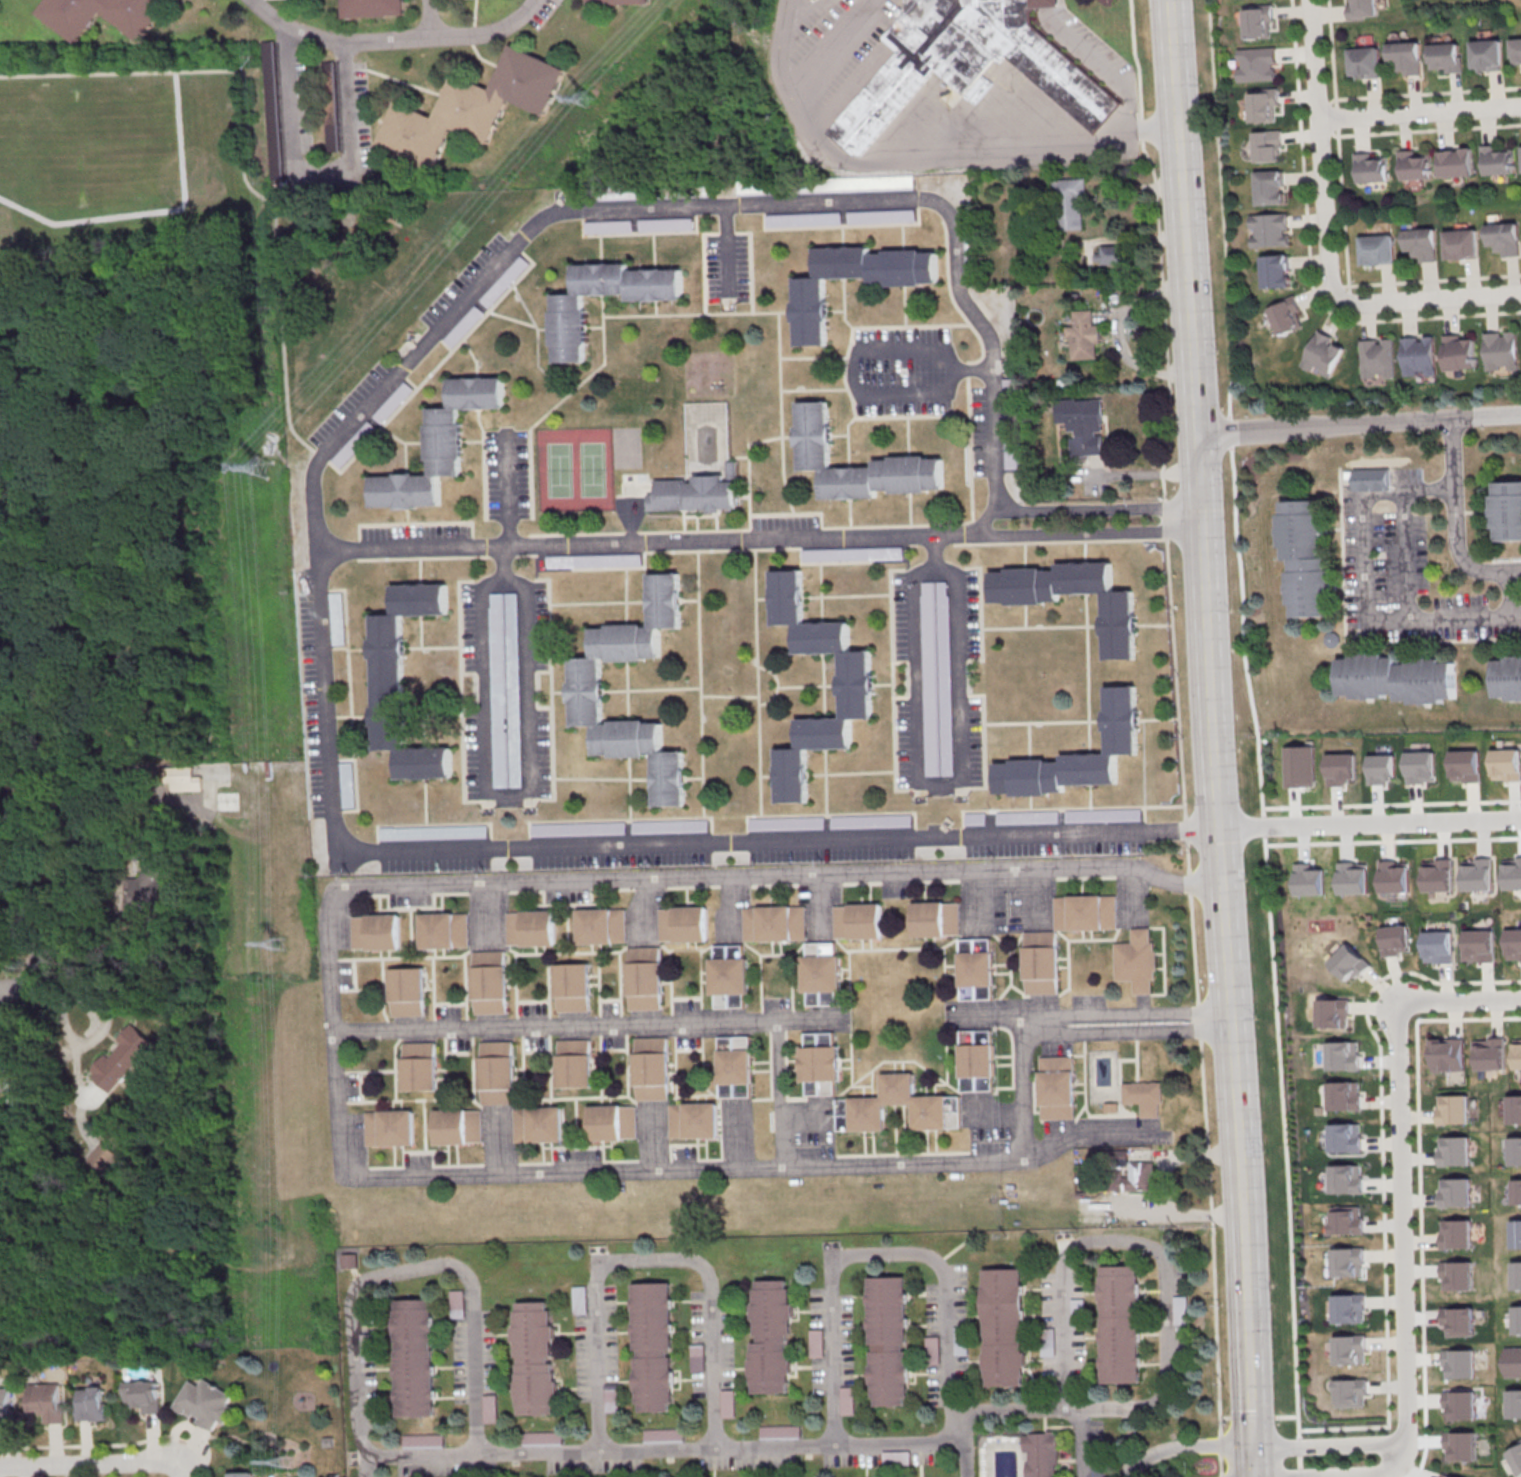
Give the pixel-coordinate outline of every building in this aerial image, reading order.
[(36,15),(76,46),(100,15),(139,46),(175,0),(48,0),(36,15)] [(343,20),(342,0),(404,0),(405,17),(343,20)] [(897,22),(884,38),(897,49),(828,135),(860,160),(933,69),(966,96),(999,56),(1096,134),(1123,101),(1032,29),(1031,8),(1058,7),(1058,0),(905,0),(897,22)] [(1379,19),(1378,0),(1348,0),(1349,20),(1379,19)] [(1245,38),(1274,38),(1274,6),(1245,6),(1245,38)] [(1510,39),(1520,38),(1520,63),(1512,63),(1510,39)] [(1470,41),(1500,39),(1502,70),(1480,71),(1479,67),(1472,67),(1470,41)] [(262,41),(270,181),(283,180),(276,41),(262,41)] [(1387,43),(1419,41),(1421,74),(1404,75),(1404,70),(1389,71),(1387,43)] [(1428,45),(1457,43),(1458,56),(1461,56),(1462,72),(1445,73),(1445,68),(1430,69),(1428,45)] [(566,71),(510,46),(490,91),(453,74),(432,119),(396,103),(375,149),(430,174),(451,128),(488,145),(507,101),(545,118),(566,71)] [(1237,48),(1238,82),(1278,81),(1277,47),(1237,48)] [(1349,48),(1379,47),(1380,77),(1358,78),(1358,74),(1350,75),(1349,48)] [(1250,122),(1280,122),(1280,89),(1250,89),(1250,122)] [(338,102),(326,102),(326,151),(338,151),(338,102)] [(1282,131),(1253,131),(1253,162),(1282,162),(1282,131)] [(1481,146),(1481,174),(1514,174),(1514,146),(1481,146)] [(1440,177),(1473,177),(1473,149),(1440,149),(1440,177)] [(1422,150),(1399,150),(1399,179),(1431,179),(1431,156),(1422,156),(1422,150)] [(1374,153),(1355,153),(1355,182),(1388,182),(1388,159),(1374,159),(1374,153)] [(1257,205),(1285,204),(1284,171),(1256,171),(1257,205)] [(737,180),(737,194),(915,191),(914,177),(737,180)] [(1051,183),(1085,181),(1086,200),(1081,200),(1083,231),(1057,233),(1056,203),(1052,203),(1051,183)] [(847,212),(916,209),(916,221),(847,224),(847,212)] [(765,214),(840,211),(841,223),(766,226),(765,214)] [(1251,247),(1289,246),(1289,213),(1250,214),(1251,247)] [(638,219),(692,217),(692,229),(639,231),(638,219)] [(584,221),(632,220),(632,231),(585,233),(584,221)] [(1486,224),(1517,222),(1519,255),(1502,256),(1502,251),(1495,252),(1495,244),(1487,245),(1486,224)] [(1403,229),(1435,228),(1436,261),(1420,262),(1419,257),(1412,257),(1412,250),(1404,250),(1403,229)] [(1445,230),(1445,259),(1478,259),(1478,230),(1445,230)] [(1360,236),(1361,265),(1394,264),(1394,235),(1360,236)] [(869,245),(814,247),(815,277),(794,278),(795,346),(827,345),(825,279),(868,278),(868,284),(885,283),(885,286),(920,285),(920,282),(937,281),(936,251),(919,252),(919,249),(883,250),(883,252),(869,253),(869,245)] [(1095,245),(1095,264),(1127,264),(1127,245),(1095,245)] [(479,300),(521,255),(529,263),(488,308),(479,300)] [(1262,288),(1290,287),(1290,255),(1262,256),(1262,288)] [(628,263),(573,264),(574,295),(553,295),(555,363),(585,362),(584,296),(627,295),(627,301),(644,300),(644,301),(669,301),(669,300),(682,299),(681,269),(664,269),(664,268),(644,268),(644,270),(628,270),(628,263)] [(1279,337),(1306,326),(1295,296),(1268,307),(1279,337)] [(443,339),(475,305),(483,312),(451,347),(443,339)] [(1074,314),(1093,313),(1094,327),(1100,327),(1101,346),(1097,346),(1098,361),(1072,362),(1071,340),(1067,340),(1067,329),(1075,329),(1074,314)] [(1347,344),(1318,330),(1302,367),(1330,380),(1347,344)] [(1517,371),(1517,331),(1486,331),(1486,371),(1517,371)] [(1475,334),(1443,335),(1444,370),(1477,369),(1475,334)] [(1404,376),(1436,374),(1435,336),(1403,337),(1404,376)] [(1361,339),(1362,379),(1395,378),(1394,339),(1361,339)] [(371,476),(430,475),(429,460),(426,460),(425,424),(428,424),(428,409),(450,408),(449,379),(503,378),(504,407),(459,409),(459,423),(462,423),(463,458),(460,459),(461,476),(439,476),(440,505),(372,506),(371,476)] [(1003,379),(1003,396),(1014,396),(1014,379),(1003,379)] [(372,416),(404,381),(412,389),(380,424),(372,416)] [(1104,398),(1057,400),(1058,424),(1071,424),(1072,456),(1106,455),(1104,398)] [(876,496),(821,498),(820,470),(800,470),(798,403),(828,402),(830,469),(873,467),(873,461),(890,461),(890,458),(925,457),(925,460),(942,460),(943,489),(927,489),(927,492),(890,493),(890,490),(876,490),(876,496)] [(1004,469),(1017,469),(1017,436),(1004,436),(1004,469)] [(1353,469),(1389,468),(1389,490),(1354,490),(1353,469)] [(619,473),(619,497),(647,496),(647,511),(736,508),(735,481),(722,481),(722,475),(693,476),(693,482),(682,482),(682,479),(646,480),(646,473),(619,473)] [(1495,482),(1520,481),(1520,540),(1498,541),(1497,528),(1493,528),(1492,495),(1495,495),(1495,482)] [(1328,616),(1292,617),(1291,604),(1288,604),(1287,571),(1290,571),(1290,560),(1283,561),(1282,547),(1279,547),(1278,514),(1282,514),(1281,501),(1318,500),(1318,513),(1322,513),(1323,545),(1319,545),(1319,557),(1327,557),(1327,570),(1331,570),(1332,602),(1327,602),(1328,616)] [(801,549),(903,546),(903,559),(802,561),(801,549)] [(546,556),(641,554),(642,566),(547,568),(546,556)] [(1057,562),(1112,561),(1113,591),(1133,591),(1135,659),(1104,660),(1102,593),(1059,594),(1059,601),(1043,601),(1043,604),(1008,605),(1008,601),(991,602),(990,572),(1007,571),(1007,568),(1042,567),(1043,570),(1057,570),(1057,562)] [(771,571),(773,625),(793,624),(794,654),(838,653),(840,717),(795,718),(796,748),(776,748),(778,803),(808,802),(806,749),(852,748),(851,719),(873,718),(871,649),(849,650),(848,621),(803,623),(801,570),(771,571)] [(678,574),(679,627),(658,627),(659,656),(601,658),(603,725),(609,724),(609,720),(645,719),(645,723),(661,723),(662,751),(683,750),(685,805),(654,806),(653,753),(646,754),(646,756),(610,757),(610,754),(595,755),(594,726),(572,727),(570,658),(591,657),(590,628),(607,628),(607,625),(643,624),(643,626),(650,626),(649,574),(678,574)] [(936,581),(949,581),(954,775),(941,775),(936,581)] [(921,582),(934,582),(939,775),(926,776),(921,582)] [(446,584),(393,585),(394,614),(371,614),(372,638),(369,638),(370,658),(373,658),(374,706),(371,706),(372,726),(375,726),(376,750),(397,750),(397,778),(451,777),(451,747),(405,748),(405,726),(408,725),(407,705),(404,705),(402,657),(406,657),(405,638),(402,638),(402,615),(447,613),(446,584)] [(329,593),(341,592),(344,644),(332,645),(329,593)] [(489,593),(502,593),(507,787),(494,787),(489,593)] [(503,593),(517,593),(522,787),(508,787),(503,593)] [(1338,659),(1339,695),(1352,695),(1352,698),(1385,697),(1385,694),(1395,693),(1396,700),(1409,700),(1410,704),(1442,703),(1442,699),(1455,698),(1454,662),(1441,662),(1441,658),(1409,659),(1409,664),(1397,664),(1396,657),(1383,657),(1383,653),(1351,654),(1352,659),(1338,659)] [(1507,656),(1520,656),(1520,700),(1509,700),(1509,696),(1495,696),(1494,660),(1507,660),(1507,656)] [(1064,785),(1116,784),(1116,754),(1137,753),(1135,686),(1105,687),(1106,753),(1063,754),(1063,762),(1047,762),(1047,759),(1011,760),(1011,763),(995,764),(996,793),(1013,792),(1013,795),(1048,795),(1048,792),(1064,792),(1064,785)] [(1451,750),(1480,749),(1480,782),(1464,782),(1464,780),(1451,780),(1451,750)] [(1492,749),(1520,749),(1520,781),(1505,782),(1505,779),(1493,780),(1492,749)] [(1435,751),(1406,751),(1407,784),(1423,784),(1423,781),(1436,781),(1435,751)] [(1354,754),(1326,754),(1327,786),(1344,785),(1344,783),(1349,783),(1349,778),(1355,778),(1354,754)] [(1395,754),(1367,755),(1367,784),(1385,784),(1384,781),(1389,781),(1389,777),(1395,777),(1395,754)] [(340,763),(351,762),(354,807),(342,808),(340,763)] [(165,772),(191,771),(192,780),(202,779),(202,795),(170,795),(170,785),(165,786),(165,778),(165,772)] [(1065,810),(1142,808),(1142,820),(1066,822),(1065,810)] [(997,812),(1058,811),(1059,823),(997,824),(997,812)] [(831,816),(912,814),(912,826),(831,828),(831,816)] [(748,818),(825,816),(825,828),(749,830),(748,818)] [(632,821),(708,819),(708,831),(632,833),(632,821)] [(531,824),(625,822),(625,833),(531,836),(531,824)] [(379,828),(487,825),(487,837),(380,840),(379,828)] [(1516,857),(1520,857),(1520,889),(1505,890),(1504,860),(1516,859),(1516,857)] [(1491,858),(1492,890),(1463,891),(1462,861),(1475,860),(1475,858),(1491,858)] [(1451,859),(1452,891),(1423,892),(1422,862),(1435,861),(1435,859),(1451,859)] [(162,879),(167,869),(148,860),(139,881),(124,881),(124,914),(163,914),(162,879)] [(1379,861),(1380,893),(1408,892),(1407,862),(1395,863),(1395,861),(1379,861)] [(1338,863),(1340,895),(1368,894),(1367,863),(1354,864),(1354,862),(1338,863)] [(1295,864),(1296,896),(1324,895),(1323,865),(1311,865),(1311,863),(1295,864)] [(1055,897),(1116,895),(1117,929),(1056,931),(1055,897)] [(912,903),(960,901),(961,936),(913,938),(912,903)] [(833,905),(882,903),(883,938),(834,939),(833,905)] [(744,907),(806,905),(807,940),(745,942),(744,907)] [(659,908),(707,906),(708,941),(660,943),(659,908)] [(578,910),(626,908),(627,943),(579,945),(578,910)] [(506,911),(554,910),(555,945),(507,946),(506,911)] [(420,914),(468,912),(469,947),(421,949),(420,914)] [(351,916),(366,916),(366,914),(399,913),(400,949),(367,950),(367,948),(352,948),(351,916)] [(1114,943),(1132,942),(1132,928),(1150,928),(1150,942),(1154,942),(1155,979),(1151,980),(1151,994),(1134,994),(1133,980),(1115,981),(1114,943)] [(1024,932),(1026,995),(1058,994),(1056,931),(1024,932)] [(1506,933),(1520,932),(1520,965),(1519,965),(1519,963),(1507,963),(1506,933)] [(1465,934),(1493,933),(1494,966),(1478,967),(1478,964),(1466,965),(1465,934)] [(1423,935),(1451,934),(1452,967),(1436,968),(1436,965),(1424,966),(1423,935)] [(472,967),(474,967),(473,951),(505,950),(505,965),(507,965),(509,1013),(473,1014),(472,967)] [(959,952),(992,951),(993,986),(960,986),(959,952)] [(801,956),(840,955),(841,991),(802,992),(801,956)] [(710,959),(750,957),(751,993),(711,995),(710,959)] [(627,963),(662,962),(663,1009),(628,1011),(627,963)] [(555,964),(590,963),(592,1011),(557,1012),(555,964)] [(389,969),(424,968),(426,1015),(391,1016),(389,969)] [(130,1027),(158,1051),(150,1061),(144,1055),(109,1096),(90,1080),(93,1077),(89,1073),(103,1057),(107,1061),(120,1046),(116,1043),(130,1027)] [(633,1039),(668,1037),(670,1099),(637,1100),(637,1085),(635,1086),(633,1039)] [(1434,1041),(1435,1071),(1463,1070),(1462,1038),(1446,1039),(1446,1041),(1434,1041)] [(1475,1041),(1476,1070),(1504,1069),(1504,1038),(1487,1038),(1488,1040),(1475,1041)] [(557,1040),(592,1039),(594,1087),(559,1088),(557,1040)] [(1513,1069),(1520,1069),(1520,1039),(1513,1040),(1513,1069)] [(478,1042),(513,1041),(515,1088),(480,1090),(478,1042)] [(401,1043),(436,1042),(438,1090),(403,1091),(401,1043)] [(959,1044),(993,1043),(994,1078),(960,1079),(959,1044)] [(803,1047),(837,1046),(838,1080),(803,1081),(803,1047)] [(717,1050),(752,1049),(753,1083),(718,1084),(717,1050)] [(1040,1057),(1041,1119),(1073,1119),(1072,1056),(1040,1057)] [(850,1097),(882,1096),(881,1073),(914,1072),(915,1096),(947,1095),(947,1129),(914,1130),(913,1104),(885,1105),(885,1130),(851,1131),(850,1097)] [(1162,1082),(1123,1082),(1123,1106),(1141,1106),(1141,1117),(1162,1117),(1162,1082)] [(1328,1086),(1328,1115),(1360,1114),(1360,1097),(1357,1097),(1357,1086),(1328,1086)] [(1467,1100),(1468,1129),(1436,1130),(1435,1113),(1437,1113),(1437,1101),(1467,1100)] [(669,1104),(717,1103),(718,1137),(670,1138),(669,1104)] [(589,1106),(622,1104),(622,1106),(637,1106),(638,1138),(590,1140),(589,1106)] [(514,1109),(562,1107),(564,1141),(515,1143),(514,1109)] [(365,1112),(380,1111),(380,1110),(413,1109),(414,1144),(381,1145),(381,1143),(366,1144),(365,1112)] [(482,1142),(467,1142),(467,1144),(435,1145),(434,1109),(466,1109),(466,1110),(481,1110),(482,1142)] [(1328,1129),(1329,1157),(1361,1156),(1360,1139),(1358,1139),(1358,1128),(1328,1129)] [(120,1156),(102,1141),(86,1161),(104,1176),(120,1156)] [(1468,1142),(1469,1171),(1437,1172),(1436,1155),(1438,1155),(1438,1143),(1468,1142)] [(1156,1191),(1156,1162),(1127,1161),(1127,1152),(1118,1152),(1117,1169),(1128,1169),(1128,1175),(1106,1175),(1106,1191),(1156,1191)] [(1329,1171),(1330,1199),(1361,1199),(1361,1181),(1359,1181),(1359,1170),(1329,1171)] [(1468,1184),(1469,1213),(1438,1214),(1437,1197),(1439,1197),(1439,1185),(1468,1184)] [(1330,1211),(1330,1240),(1362,1239),(1362,1222),(1359,1222),(1359,1211),(1330,1211)] [(1470,1225),(1471,1254),(1439,1255),(1439,1238),(1441,1238),(1440,1226),(1470,1225)] [(356,1254),(343,1254),(343,1267),(356,1267),(356,1254)] [(1331,1282),(1331,1254),(1363,1254),(1363,1271),(1360,1271),(1361,1282),(1331,1282)] [(1472,1295),(1471,1266),(1440,1267),(1440,1283),(1442,1283),(1442,1296),(1472,1295)] [(1101,1271),(1140,1271),(1143,1387),(1104,1388),(1101,1271)] [(983,1274),(1021,1273),(1024,1389),(986,1390),(983,1274)] [(867,1283),(907,1282),(910,1388),(908,1388),(908,1402),(905,1402),(905,1410),(875,1411),(875,1400),(870,1400),(867,1283)] [(755,1286),(786,1285),(788,1397),(750,1398),(749,1347),(757,1347),(755,1286)] [(631,1289),(670,1288),(673,1404),(634,1405),(631,1289)] [(463,1290),(450,1290),(451,1317),(464,1317),(463,1290)] [(1187,1296),(1173,1296),(1173,1323),(1187,1323),(1187,1296)] [(1332,1329),(1332,1301),(1363,1300),(1363,1318),(1361,1318),(1361,1329),(1332,1329)] [(393,1305),(432,1304),(435,1420),(396,1421),(393,1305)] [(513,1308),(552,1307),(555,1423),(516,1424),(513,1308)] [(1474,1342),(1473,1313),(1442,1313),(1442,1330),(1444,1330),(1444,1343),(1474,1342)] [(822,1357),(822,1330),(809,1330),(809,1357),(822,1357)] [(939,1364),(939,1337),(927,1337),(927,1364),(939,1364)] [(1334,1370),(1333,1341),(1365,1341),(1365,1358),(1363,1358),(1363,1369),(1334,1370)] [(704,1371),(704,1344),(690,1344),(690,1371),(704,1371)] [(202,1381),(232,1399),(228,1407),(234,1410),(224,1427),(218,1424),(212,1435),(196,1425),(198,1421),(193,1418),(192,1421),(185,1417),(186,1414),(185,1413),(183,1417),(172,1411),(188,1384),(197,1390),(202,1381)] [(1335,1412),(1335,1384),(1366,1383),(1367,1401),(1364,1401),(1364,1412),(1335,1412)] [(28,1387),(59,1386),(59,1407),(62,1407),(62,1427),(44,1428),(44,1416),(39,1416),(39,1418),(29,1418),(28,1387)] [(123,1387),(158,1386),(159,1417),(141,1418),(141,1413),(132,1413),(132,1408),(124,1409),(123,1387)] [(77,1421),(105,1421),(105,1387),(77,1387),(77,1421)] [(1508,1419),(1520,1419),(1520,1390),(1507,1390),(1508,1419)] [(11,1429),(0,1430),(0,1392),(10,1392),(11,1429)] [(496,1395),(482,1395),(482,1423),(496,1423),(496,1395)] [(800,1426),(759,1426),(759,1436),(800,1436),(800,1426)] [(1059,1431),(1025,1431),(1025,1476),(1059,1476),(1059,1431)] [(1477,1433),(1446,1433),(1446,1449),(1456,1449),(1456,1460),(1477,1460),(1477,1433)] [(911,1451),(882,1451),(882,1465),(911,1465),(911,1451)]
